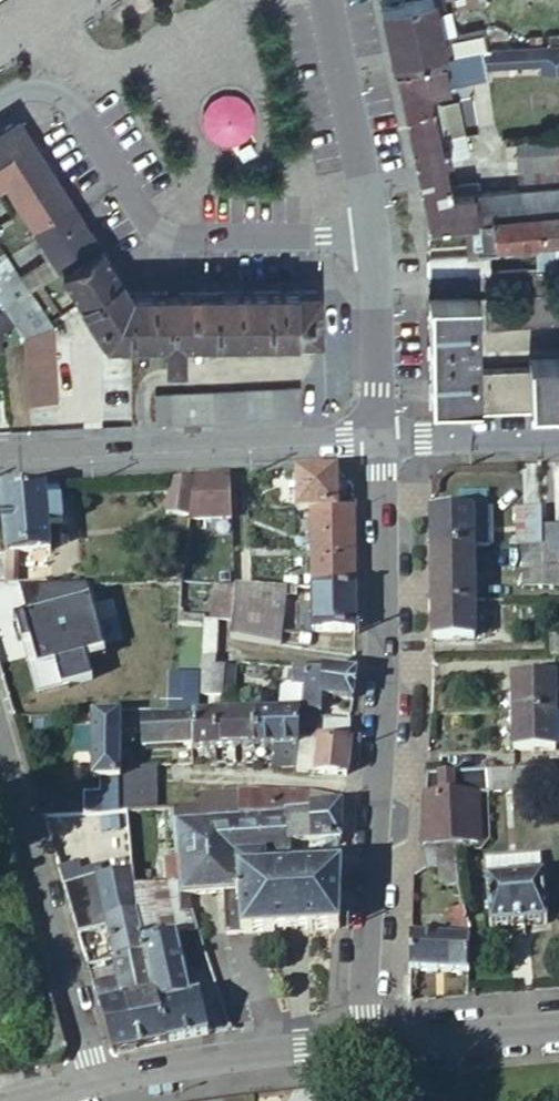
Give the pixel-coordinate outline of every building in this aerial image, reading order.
[(379,6),(392,69),(442,58),(430,0),(408,0),(379,6)] [(552,44),(537,46),(537,61),(537,70),(558,68),(558,44),(552,44)] [(537,46),(480,50),(480,53),(483,68),(537,61),(537,46)] [(392,69),(423,222),(461,219),(466,218),(526,213),(536,213),(558,211),(558,172),(557,172),(558,182),(476,190),(446,193),(439,159),(447,156),(444,145),(437,147),(427,101),(424,87),(481,76),(479,66),(480,53),(480,50),(478,51),(442,58),(392,69)] [(4,184),(35,233),(75,210),(65,195),(38,151),(22,127),(5,126),(0,129),(0,186),(4,184)] [(59,271),(98,245),(75,210),(35,233),(59,271)] [(538,242),(549,241),(549,236),(558,236),(558,211),(536,213),(538,242)] [(511,244),(538,242),(536,213),(526,213),(466,218),(468,244),(511,241),(511,244)] [(466,218),(461,219),(463,247),(511,244),(511,241),(468,244),(466,218)] [(107,259),(98,245),(59,271),(78,300),(117,275),(107,259)] [(424,255),(425,273),(466,271),(465,254),(424,255)] [(1,308),(19,297),(26,292),(6,259),(0,263),(0,306),(1,308)] [(316,345),(316,291),(260,292),(228,292),(197,292),(153,293),(148,293),(127,292),(117,275),(78,300),(103,338),(163,338),(162,362),(179,362),(178,338),(280,336),(281,346),(316,345)] [(487,293),(488,323),(558,320),(558,289),(487,293)] [(19,297),(1,308),(11,323),(20,338),(45,322),(26,292),(19,297)] [(426,296),(431,400),(476,399),(476,406),(558,404),(558,357),(528,358),(529,365),(475,367),(473,293),(426,296)] [(8,325),(11,323),(1,308),(0,309),(0,329),(8,325)] [(20,338),(24,405),(49,403),(45,322),(20,338)] [(244,420),(297,417),(296,387),(152,393),(153,424),(244,420)] [(303,472),(295,473),(295,508),(309,508),(334,508),(333,471),(303,472)] [(188,520),(230,517),(229,476),(210,477),(193,477),(189,515),(188,520)] [(170,478),(166,512),(189,515),(193,477),(185,478),(170,478)] [(5,553),(50,549),(48,524),(60,522),(58,488),(0,493),(0,501),(5,553)] [(449,509),(485,508),(484,489),(449,490),(449,509)] [(309,548),(351,548),(351,535),(351,508),(334,508),(309,508),(309,548)] [(449,509),(429,510),(429,552),(472,549),(485,548),(485,508),(449,509)] [(544,509),(519,510),(521,547),(525,546),(546,545),(545,523),(544,514),(544,509)] [(558,563),(558,523),(545,523),(546,545),(548,564),(558,563)] [(548,564),(546,545),(525,546),(526,587),(558,587),(558,563),(548,564)] [(204,547),(192,546),(189,574),(201,575),(204,547)] [(310,587),(351,586),(351,580),(351,548),(309,548),(310,587)] [(473,599),(472,549),(429,552),(429,599),(473,599)] [(5,553),(0,555),(0,584),(14,584),(5,553)] [(8,599),(10,609),(5,611),(12,633),(6,634),(13,656),(34,649),(35,655),(43,657),(48,654),(50,652),(48,645),(61,641),(48,598),(41,601),(41,584),(14,584),(0,584),(0,602),(8,599)] [(352,631),(351,586),(310,587),(311,631),(352,631)] [(230,621),(233,587),(213,587),(214,607),(214,620),(230,621)] [(249,587),(233,587),(230,621),(228,638),(277,646),(284,594),(293,595),(294,587),(251,587),(249,587)] [(473,599),(429,599),(429,638),(473,637),(473,599)] [(199,624),(197,655),(212,655),(214,636),(214,620),(199,619),(199,624)] [(546,653),(558,653),(558,634),(546,634),(546,653)] [(256,659),(242,658),(243,666),(255,667),(255,662),(256,659)] [(231,698),(233,667),(211,665),(208,696),(231,698)] [(320,694),(352,698),(353,684),(353,672),(288,666),(287,684),(298,686),(295,707),(319,710),(320,694)] [(512,674),(512,711),(553,710),(551,675),(512,674)] [(273,707),(277,712),(295,712),(295,707),(298,686),(287,684),(281,683),(275,688),(273,707)] [(345,774),(350,718),(319,714),(319,710),(295,707),(295,712),(300,711),(298,763),(297,770),(345,774)] [(127,711),(121,711),(121,726),(144,725),(144,744),(196,744),(195,714),(170,715),(170,709),(149,710),(127,711)] [(553,710),(512,711),(513,749),(554,747),(553,710)] [(85,789),(85,814),(94,813),(119,813),(120,767),(120,752),(121,726),(121,711),(92,712),(92,778),(103,778),(103,789),(85,789)] [(256,712),(258,745),(278,745),(279,763),(298,763),(300,711),(295,712),(277,712),(256,712)] [(236,746),(258,745),(256,712),(254,712),(234,713),(236,746)] [(196,744),(196,747),(216,746),(214,713),(208,713),(195,714),(196,744)] [(234,713),(214,713),(216,746),(236,746),(234,713)] [(131,812),(156,812),(155,767),(153,767),(120,767),(119,813),(129,812),(131,812)] [(480,773),(479,773),(481,794),(535,790),(534,775),(539,775),(539,769),(492,772),(480,773)] [(479,773),(424,775),(420,844),(430,844),(439,844),(449,844),(484,840),(481,794),(479,773)] [(218,818),(240,816),(238,793),(222,794),(218,794),(218,818)] [(309,811),(309,808),(307,795),(303,794),(280,793),(265,793),(240,793),(238,793),(240,816),(309,811)] [(199,804),(199,820),(218,818),(218,794),(213,795),(198,796),(199,804)] [(309,808),(343,805),(336,798),(316,795),(307,795),(309,808)] [(173,806),(173,811),(174,822),(199,820),(199,804),(173,806)] [(226,933),(338,927),(338,911),(339,883),(339,866),(289,869),(288,842),(332,839),(332,845),(340,845),(340,842),(340,826),(342,811),(343,805),(309,808),(309,811),(240,816),(218,818),(199,820),(174,822),(176,859),(178,887),(179,894),(223,892),(226,933)] [(97,835),(132,834),(129,812),(119,813),(94,813),(97,835)] [(430,844),(420,844),(419,868),(431,868),(430,844)] [(439,844),(430,844),(431,868),(431,883),(443,883),(443,888),(453,887),(452,882),(449,844),(439,844)] [(167,888),(178,887),(176,859),(164,860),(167,888)] [(108,926),(115,958),(146,952),(145,944),(139,891),(137,871),(99,875),(104,902),(91,904),(80,864),(59,869),(77,933),(108,926)] [(487,880),(490,927),(547,922),(542,875),(487,880)] [(180,912),(179,894),(178,887),(167,888),(139,891),(145,944),(176,935),(198,929),(192,911),(180,912)] [(406,936),(407,968),(464,970),(466,925),(459,906),(440,910),(442,936),(415,935),(406,936)] [(195,1035),(208,1033),(199,986),(189,987),(176,935),(145,944),(146,952),(151,973),(167,1040),(195,1035)] [(118,976),(92,981),(112,1050),(135,1046),(119,979),(151,973),(146,952),(115,958),(118,976)] [(119,979),(135,1046),(159,1042),(167,1040),(151,973),(119,979)] [(67,1047),(58,1019),(36,1026),(46,1066),(58,1062),(67,1047)]
